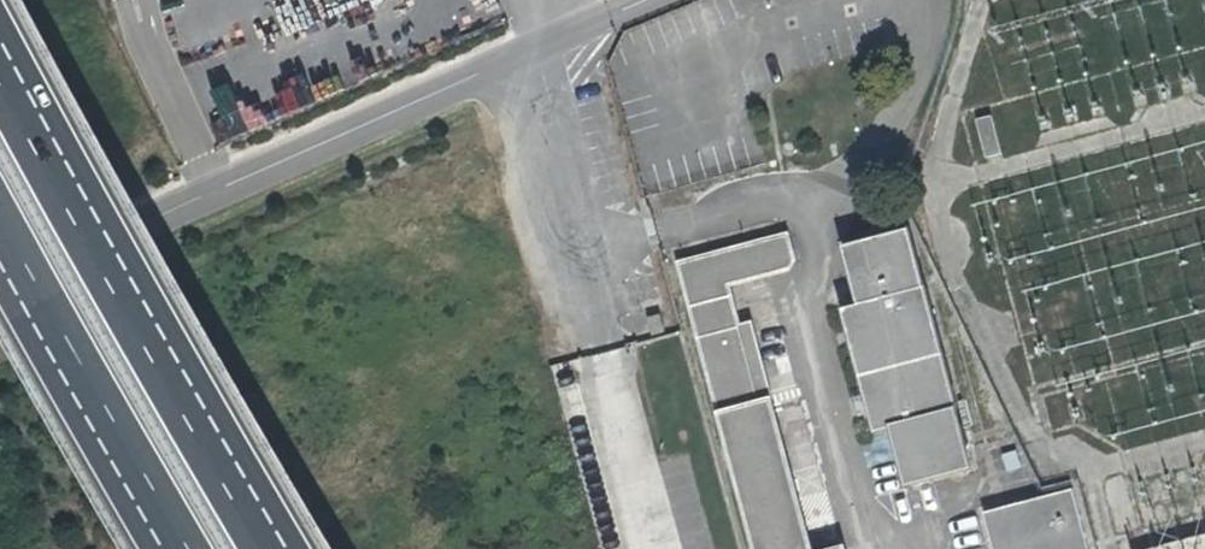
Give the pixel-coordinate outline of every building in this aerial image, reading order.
[(229,133),(263,124),(255,94),(221,103),(229,133)] [(992,119),(977,123),(989,162),(1004,158),(992,119)] [(837,305),(871,432),(888,428),(902,482),(972,463),(907,228),(840,247),(854,300),(837,305)] [(790,235),(680,264),(698,328),(758,548),(813,548),(770,396),(764,396),(731,284),(783,270),(794,258),(790,235)] [(1073,492),(985,516),(995,548),(1089,548),(1073,492)] [(1131,548),(1204,548),(1204,530),(1131,548)]
